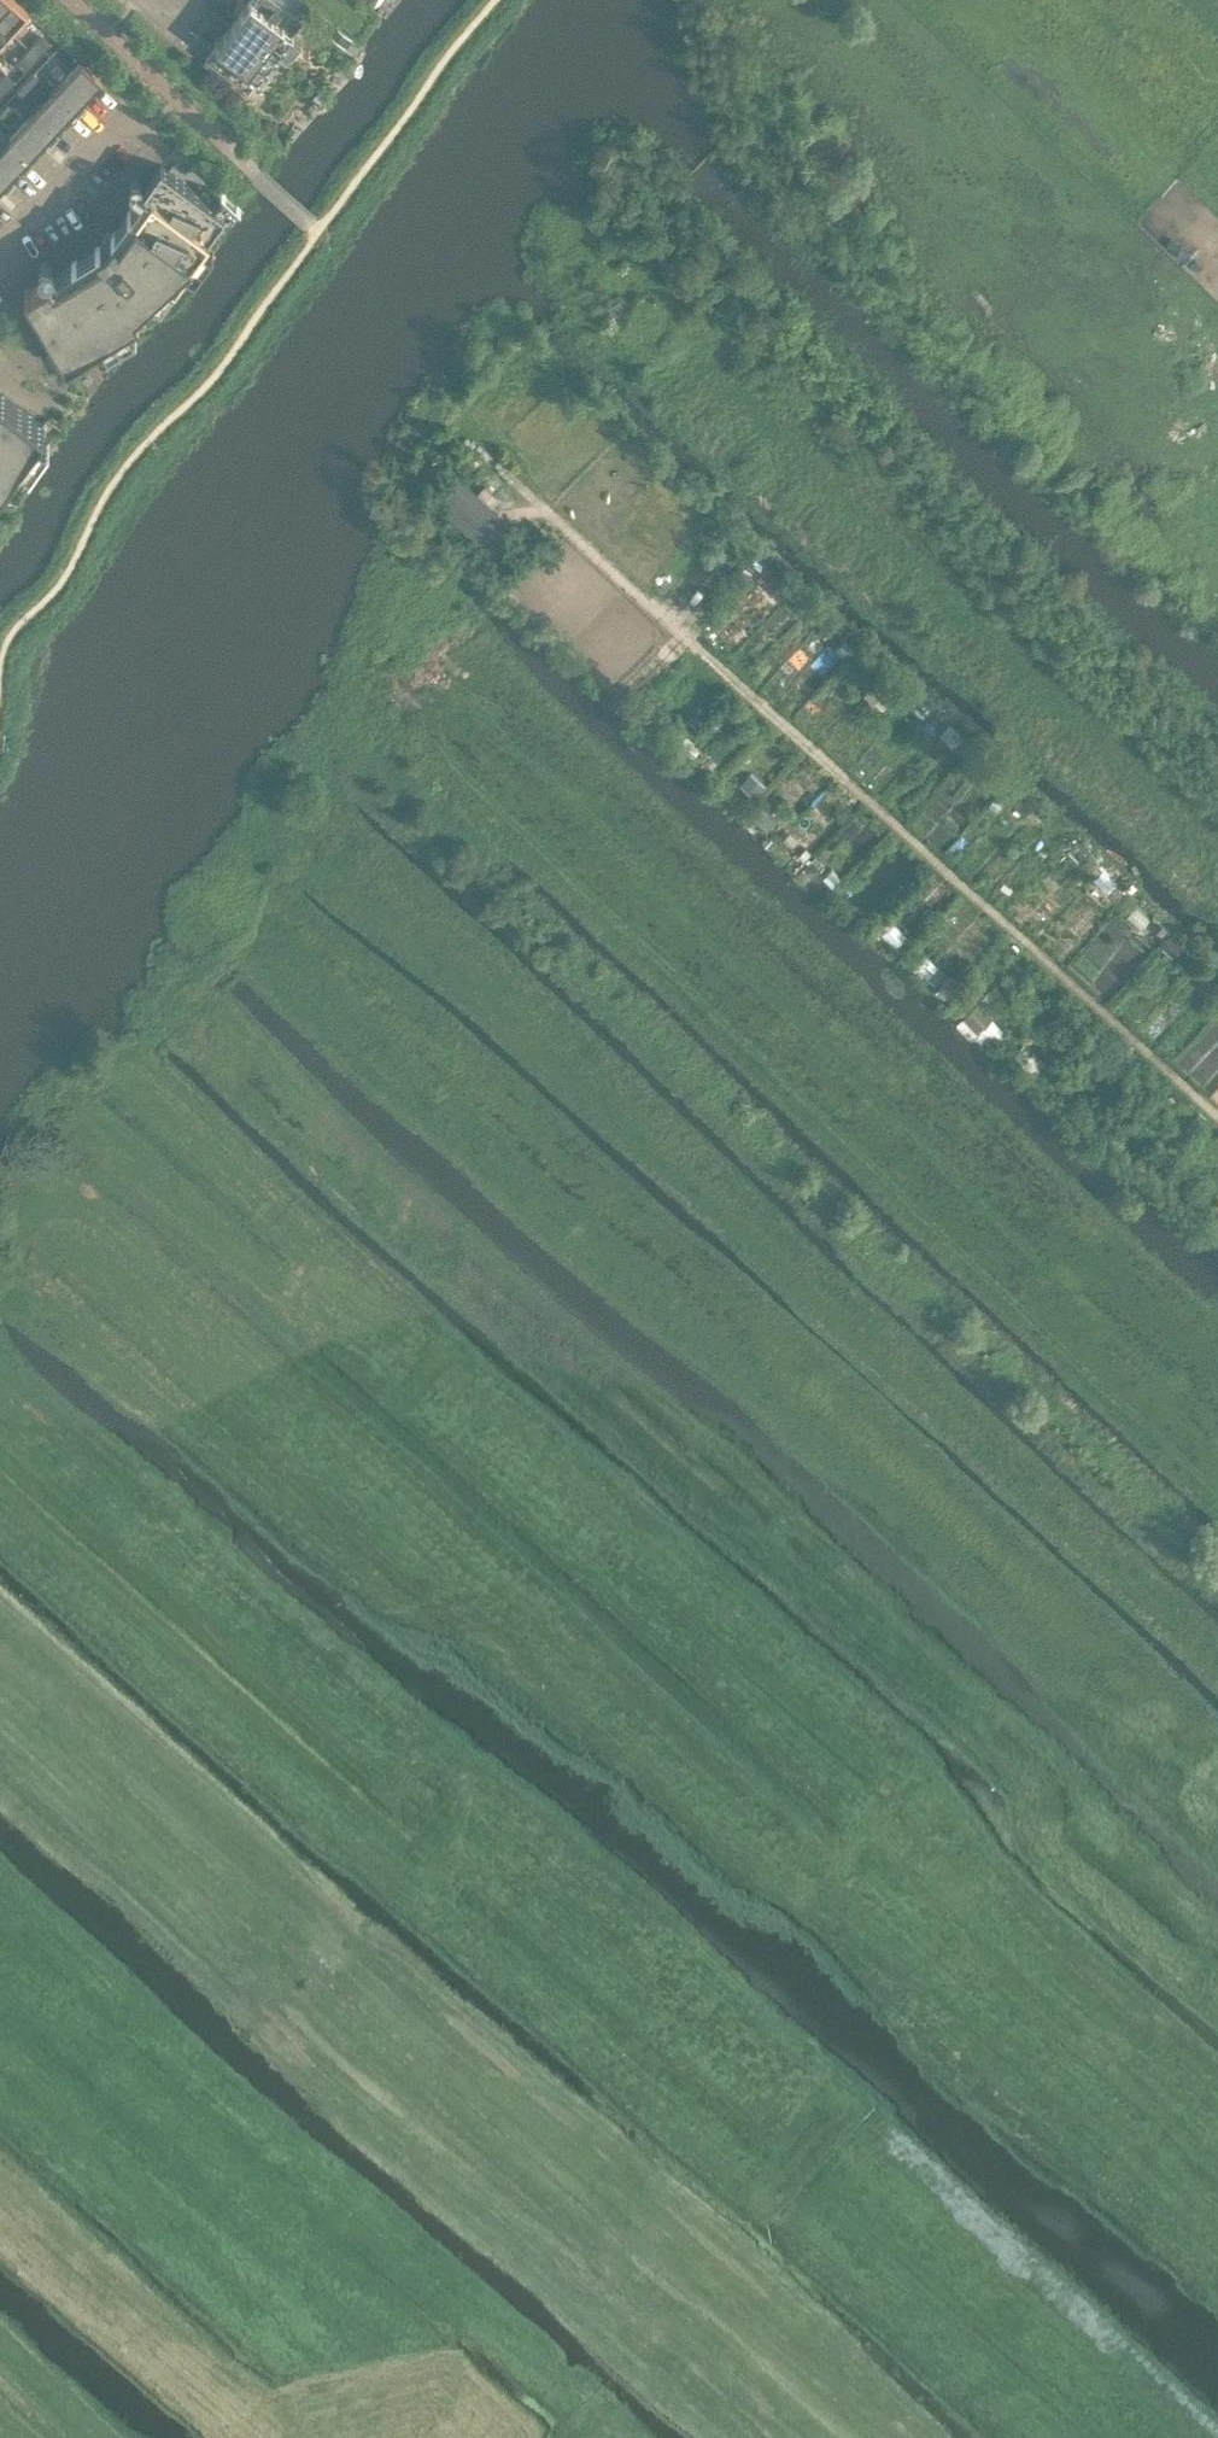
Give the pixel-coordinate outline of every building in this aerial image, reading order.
[(10,30),(28,10),(18,0),(0,0),(0,20),(10,30)] [(276,55),(287,64),(301,46),(298,45),(302,40),(293,32),(294,32),(293,31),(300,21),(301,22),(303,19),(301,18),(300,19),(292,13),(293,12),(291,10),(291,11),(282,4),(280,2),(280,3),(276,0),(249,0),(246,4),(247,5),(242,11),(242,10),(239,14),(240,15),(235,21),(234,20),(232,22),(276,55)] [(280,3),(280,2),(282,4),(291,11),(291,10),(293,12),(302,0),(276,0),(280,3)] [(10,30),(0,20),(0,40),(10,30)] [(276,55),(232,22),(231,25),(232,25),(227,32),(226,31),(223,34),(224,35),(220,41),(219,40),(214,46),(216,47),(208,57),(207,56),(205,58),(208,60),(208,59),(216,65),(215,66),(217,67),(218,67),(226,73),(226,74),(228,75),(237,81),(237,82),(239,84),(240,83),(247,88),(247,89),(249,91),(250,89),(250,88),(257,78),(258,79),(260,77),(259,76),(266,67),(267,67),(268,65),(267,65),(274,56),(275,56),(276,55)] [(339,28),(332,37),(345,47),(352,38),(339,28)] [(42,33),(29,47),(38,56),(51,42),(49,44),(40,35),(42,33)] [(38,56),(29,47),(15,61),(16,61),(18,59),(26,68),(25,70),(38,56)] [(81,60),(45,98),(66,118),(102,79),(81,60)] [(0,78),(0,92),(3,94),(16,80),(15,80),(13,82),(5,74),(7,71),(6,71),(0,78)] [(34,71),(25,80),(40,94),(49,85),(34,71)] [(40,94),(25,80),(17,89),(32,103),(40,94)] [(45,98),(10,136),(30,156),(66,118),(45,98)] [(0,147),(0,188),(30,156),(10,136),(0,147)] [(174,280),(200,245),(225,210),(161,164),(143,188),(150,193),(119,236),(114,232),(115,231),(114,230),(111,235),(100,245),(95,248),(95,249),(97,248),(100,253),(55,280),(50,273),(24,288),(65,357),(139,312),(135,307),(169,276),(174,280)] [(140,313),(127,320),(133,330),(145,323),(140,313)] [(35,437),(44,425),(0,393),(0,486),(35,437)] [(430,497),(492,556),(517,529),(455,471),(430,497)] [(426,500),(416,510),(427,520),(436,510),(426,500)] [(750,772),(740,784),(755,796),(765,784),(750,772)] [(761,805),(751,816),(767,830),(776,819),(761,805)] [(804,847),(798,854),(803,859),(810,852),(804,847)] [(815,856),(806,865),(815,874),(824,866),(815,856)] [(1161,925),(1155,932),(1162,938),(1168,931),(1161,925)] [(1096,973),(1119,941),(1101,928),(1078,961),(1096,973)] [(1202,963),(1195,970),(1207,982),(1214,974),(1202,963)] [(976,1003),(960,1019),(975,1034),(991,1017),(976,1003)] [(1024,1042),(1012,1055),(1034,1076),(1046,1062),(1024,1042)]
